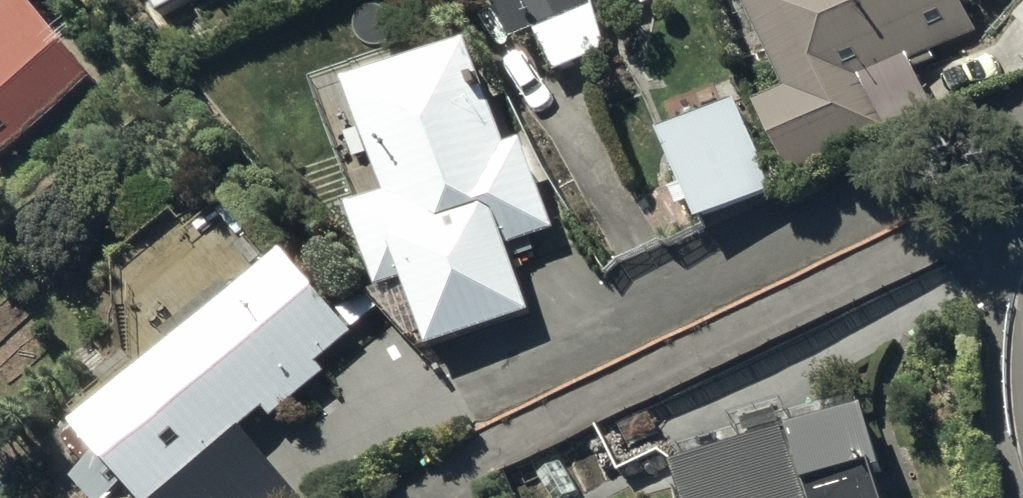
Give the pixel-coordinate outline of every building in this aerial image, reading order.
[(94,82),(25,0),(22,0),(0,19),(0,161),(94,82)] [(163,21),(198,0),(151,0),(163,21)] [(517,52),(541,41),(558,77),(616,51),(598,13),(626,0),(493,0),(517,52)] [(646,13),(665,5),(662,0),(640,0),(646,13)] [(958,0),(773,0),(750,10),(792,102),(762,115),(792,182),(889,138),(888,135),(935,114),(914,68),(976,40),(958,0)] [(509,157),(475,58),(356,99),(392,206),(358,218),(384,293),(555,235),(526,151),(509,157)] [(746,115),(668,150),(688,194),(675,200),(684,221),(694,217),(702,236),(783,199),(746,115)] [(83,442),(100,461),(76,483),(89,497),(112,497),(123,488),(132,497),(298,497),(244,437),(267,416),(276,427),(329,379),(321,371),(357,338),(287,261),(241,303),(231,292),(173,345),(180,354),(83,442)] [(867,418),(681,484),(686,497),(886,497),(884,494),(893,491),(867,418)]
